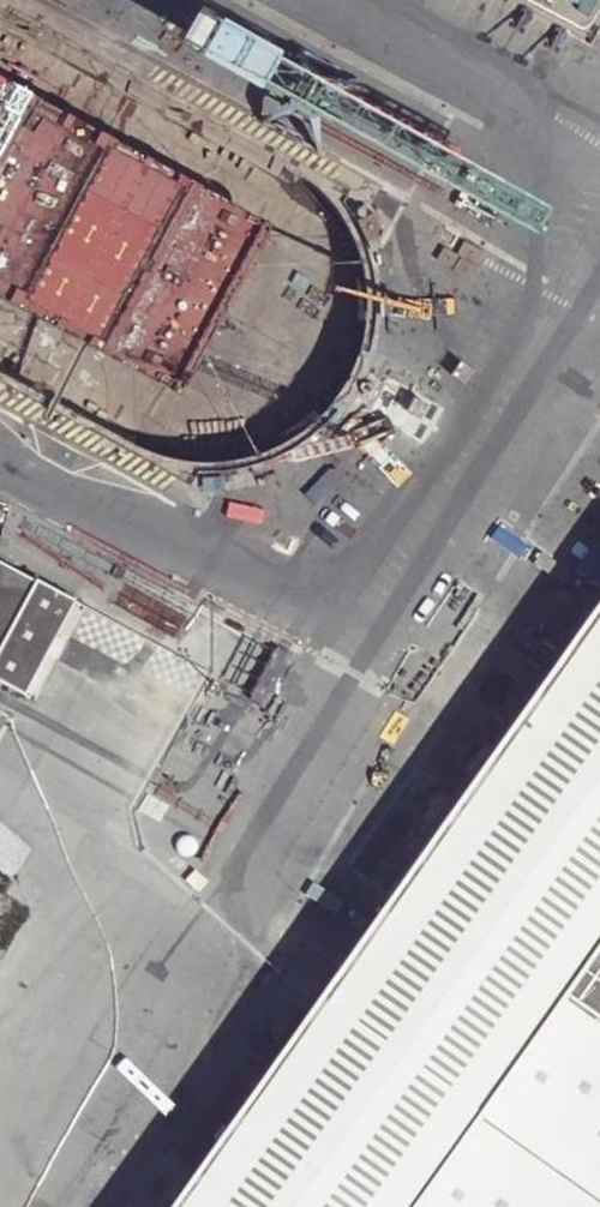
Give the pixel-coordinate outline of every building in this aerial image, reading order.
[(374,397),(369,395),(365,396),(362,401),(364,405),(368,408),(373,406),(375,402),(374,397)] [(35,579),(0,561),(0,644),(35,579)] [(149,1206),(390,1206),(457,1112),(479,1123),(569,1001),(599,955),(599,568),(149,1206)] [(35,579),(0,644),(0,683),(23,694),(74,600),(35,579)] [(569,1001),(599,1022),(599,955),(569,1001)] [(569,1001),(479,1123),(418,1206),(599,1206),(599,1022),(569,1001)]
